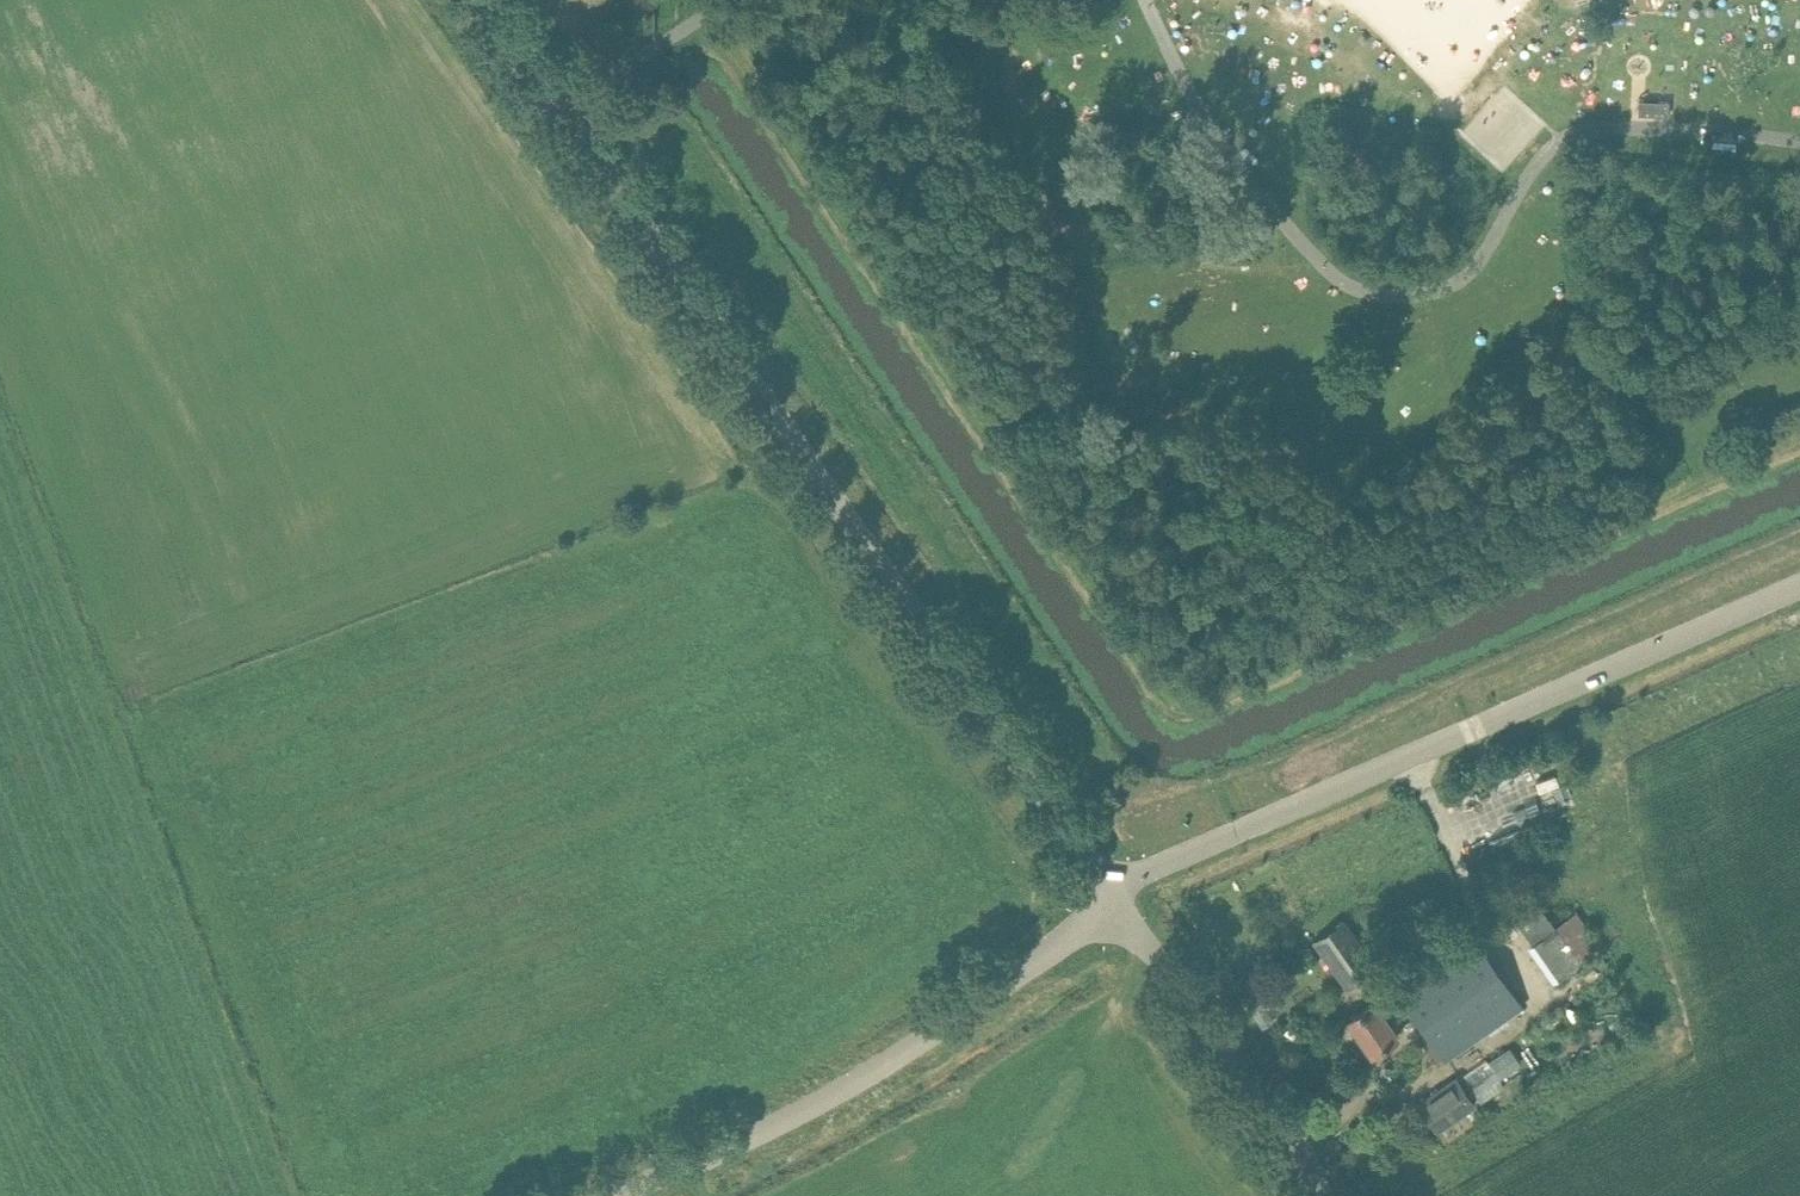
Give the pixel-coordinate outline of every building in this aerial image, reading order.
[(1639,101),(1639,115),(1670,116),(1670,102),(1639,101)] [(1530,891),(1507,907),(1532,943),(1526,946),(1552,983),(1600,948),(1575,912),(1555,926),(1530,891)] [(1344,920),(1312,941),(1345,989),(1377,967),(1344,920)] [(1395,987),(1410,1008),(1445,1059),(1522,1006),(1472,934),(1395,987)] [(1372,1002),(1347,1019),(1372,1054),(1397,1036),(1388,1023),(1410,1008),(1395,987),(1391,981),(1368,997),(1372,1002)] [(1485,1058),(1462,1074),(1480,1100),(1503,1085),(1500,1080),(1511,1072),(1499,1055),(1498,1053),(1487,1061),(1485,1058)] [(1457,1077),(1455,1079),(1418,1104),(1436,1130),(1475,1103),(1457,1077)]
